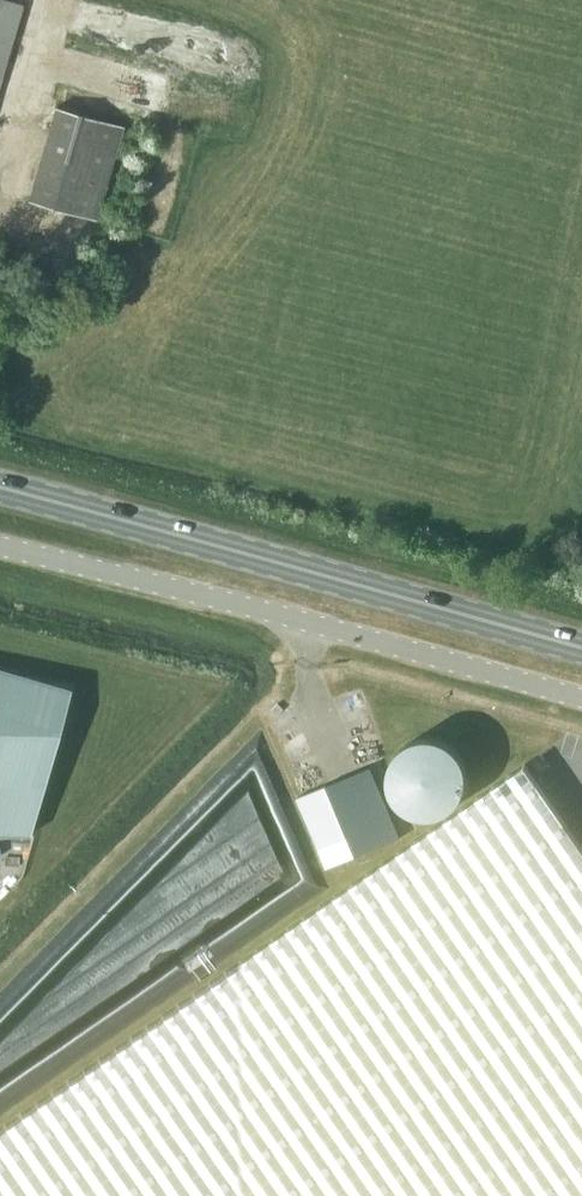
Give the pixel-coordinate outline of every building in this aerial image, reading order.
[(23,5),(4,0),(0,0),(0,83),(23,5)] [(172,17),(161,58),(247,82),(258,40),(172,17)] [(95,219),(123,126),(57,106),(29,200),(95,219)] [(30,834),(30,833),(26,833),(66,689),(0,671),(0,834),(30,834)] [(389,776),(391,789),(397,801),(407,809),(418,815),(431,816),(444,813),(455,805),(463,795),(467,783),(467,770),(463,758),(455,747),(444,740),(431,737),(418,738),(407,743),(397,752),(391,764),(389,776)] [(540,773),(550,766),(542,754),(532,761),(540,773)] [(526,764),(0,1130),(0,1195),(581,1195),(581,842),(526,764)] [(314,839),(325,867),(397,837),(370,768),(298,798),(314,839)]
